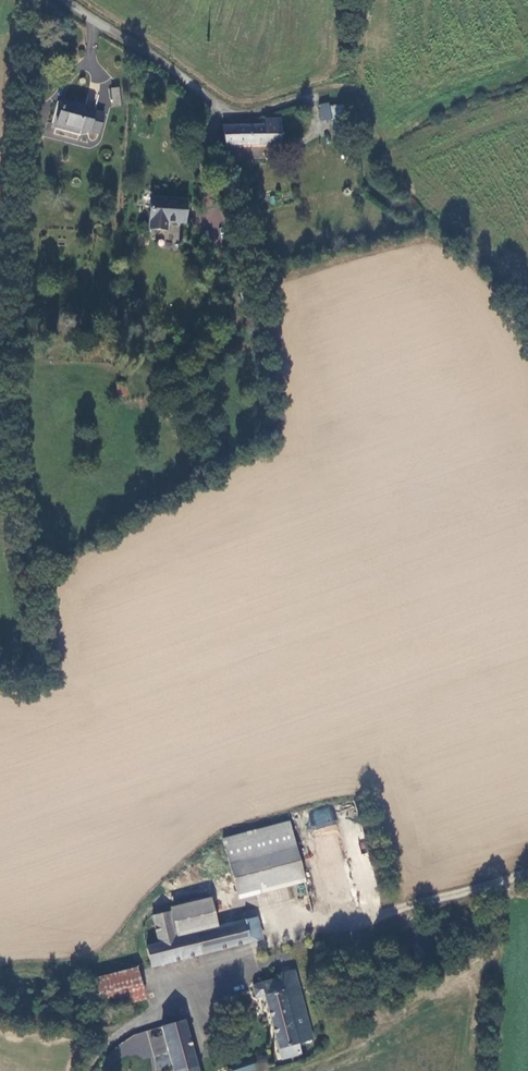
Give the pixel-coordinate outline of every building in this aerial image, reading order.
[(120,87),(110,87),(111,106),(121,105),(120,87)] [(80,129),(100,135),(106,113),(60,100),(52,128),(79,135),(80,129)] [(328,105),(335,144),(350,141),(344,103),(328,105)] [(221,125),(226,144),(281,143),(280,120),(265,120),(265,124),(221,125)] [(247,157),(267,158),(267,147),(232,146),(231,154),(247,155),(247,157)] [(184,221),(185,199),(149,196),(147,227),(166,229),(167,220),(184,221)] [(127,396),(128,382),(116,382),(116,396),(127,396)] [(334,809),(310,809),(310,830),(334,830),(334,809)] [(221,838),(235,889),(301,871),(287,820),(221,838)] [(235,889),(242,912),(308,894),(301,871),(235,889)] [(165,909),(166,912),(173,938),(217,926),(209,897),(165,909)] [(166,912),(149,917),(157,945),(145,948),(150,968),(247,942),(242,921),(173,940),(173,938),(166,912)] [(247,942),(260,938),(254,918),(242,921),(247,942)] [(252,994),(256,997),(264,995),(281,1060),(299,1055),(296,1043),(312,1039),(293,967),(278,971),(280,975),(253,982),(250,986),(252,994)] [(84,983),(92,1013),(144,999),(136,969),(84,983)] [(185,1021),(162,1027),(174,1070),(199,1070),(185,1021)] [(162,1027),(135,1034),(145,1070),(174,1070),(162,1027)] [(253,1055),(227,1064),(229,1070),(238,1070),(257,1064),(253,1055)]
